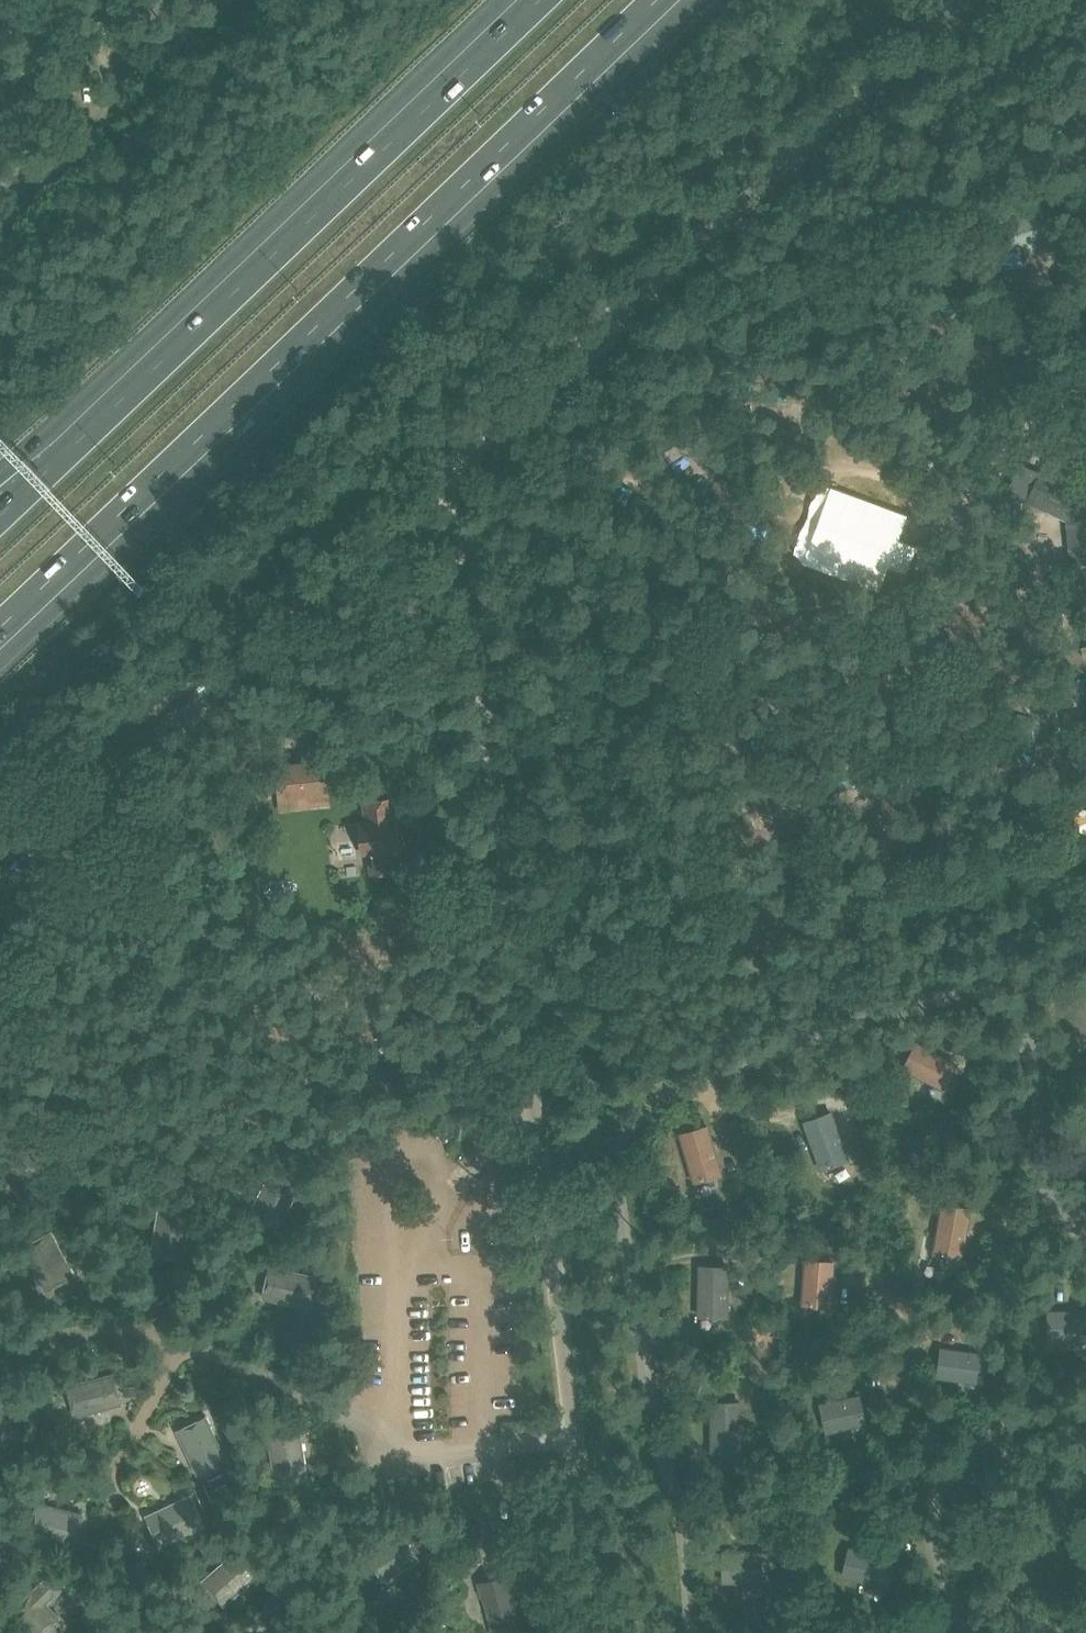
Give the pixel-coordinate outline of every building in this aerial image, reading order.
[(1049,207),(995,224),(994,224),(999,250),(1022,243),(1025,254),(1061,244),(1049,207)] [(1026,499),(1026,500),(1065,518),(1068,562),(1085,561),(1085,485),(1080,489),(1039,470),(1026,499)] [(907,514),(831,486),(802,562),(879,590),(889,565),(907,571),(916,546),(898,539),(907,514)] [(330,806),(325,759),(273,765),(278,812),(330,806)] [(391,799),(364,802),(366,822),(366,823),(369,852),(370,852),(372,873),(398,870),(396,850),(399,850),(396,819),(393,820),(391,799)] [(916,1040),(902,1068),(944,1090),(958,1062),(916,1040)] [(832,1110),(802,1121),(820,1169),(850,1159),(832,1110)] [(708,1124),(678,1133),(693,1183),(723,1174),(708,1124)] [(1073,1147),(1085,1158),(1085,1132),(1073,1147)] [(278,1227),(292,1200),(264,1185),(250,1212),(278,1227)] [(973,1207),(941,1202),(932,1252),(963,1259),(973,1207)] [(183,1257),(191,1212),(159,1206),(151,1252),(183,1257)] [(45,1289),(74,1274),(51,1231),(23,1245),(45,1289)] [(836,1260),(804,1258),(801,1304),(832,1307),(836,1260)] [(730,1265),(698,1264),(697,1316),(728,1317),(730,1265)] [(308,1307),(315,1275),(270,1265),(263,1296),(308,1307)] [(1048,1341),(1085,1340),(1085,1309),(1048,1309),(1048,1341)] [(987,1352),(940,1346),(936,1377),(983,1383),(987,1352)] [(76,1414),(121,1403),(113,1372),(68,1383),(76,1414)] [(861,1393),(819,1402),(825,1432),(867,1424),(861,1393)] [(741,1400),(710,1401),(710,1452),(742,1451),(741,1400)] [(15,1427),(0,1412),(0,1442),(15,1427)] [(198,1473),(227,1459),(206,1415),(177,1429),(198,1473)] [(275,1482),(307,1477),(300,1431),(268,1436),(275,1482)] [(159,1543),(204,1523),(190,1494),(146,1514),(159,1543)] [(75,1543),(83,1512),(38,1501),(30,1532),(75,1543)] [(383,1578),(418,1558),(401,1530),(367,1551),(383,1578)] [(887,1586),(894,1556),(849,1545),(841,1576),(887,1586)] [(225,1603),(259,1572),(238,1548),(203,1579),(225,1603)] [(769,1581),(769,1550),(722,1551),(722,1582),(769,1581)] [(64,1583),(52,1571),(11,1611),(32,1632),(40,1632),(58,1615),(45,1602),(64,1583)] [(477,1580),(492,1632),(495,1632),(519,1626),(504,1572),(477,1580)]
